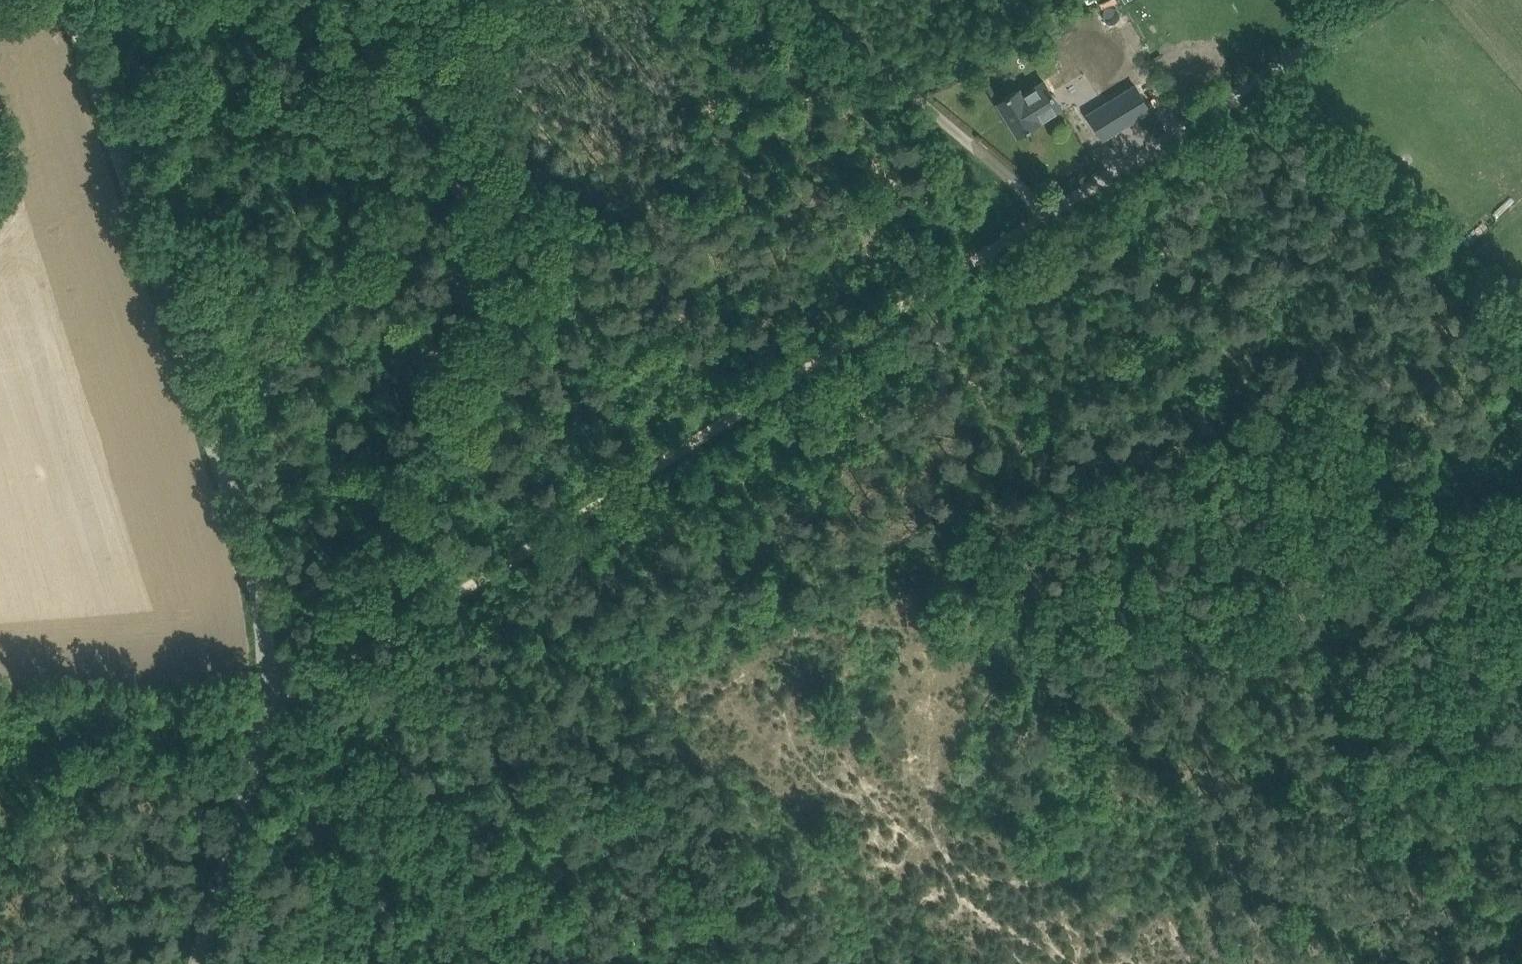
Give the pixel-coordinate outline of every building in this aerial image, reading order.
[(1082,83),(1110,130),(1133,115),(1105,69),(1082,83)] [(1039,121),(1059,109),(1043,84),(1025,95),(1020,88),(998,101),(1019,135),(1040,122),(1039,121)]
